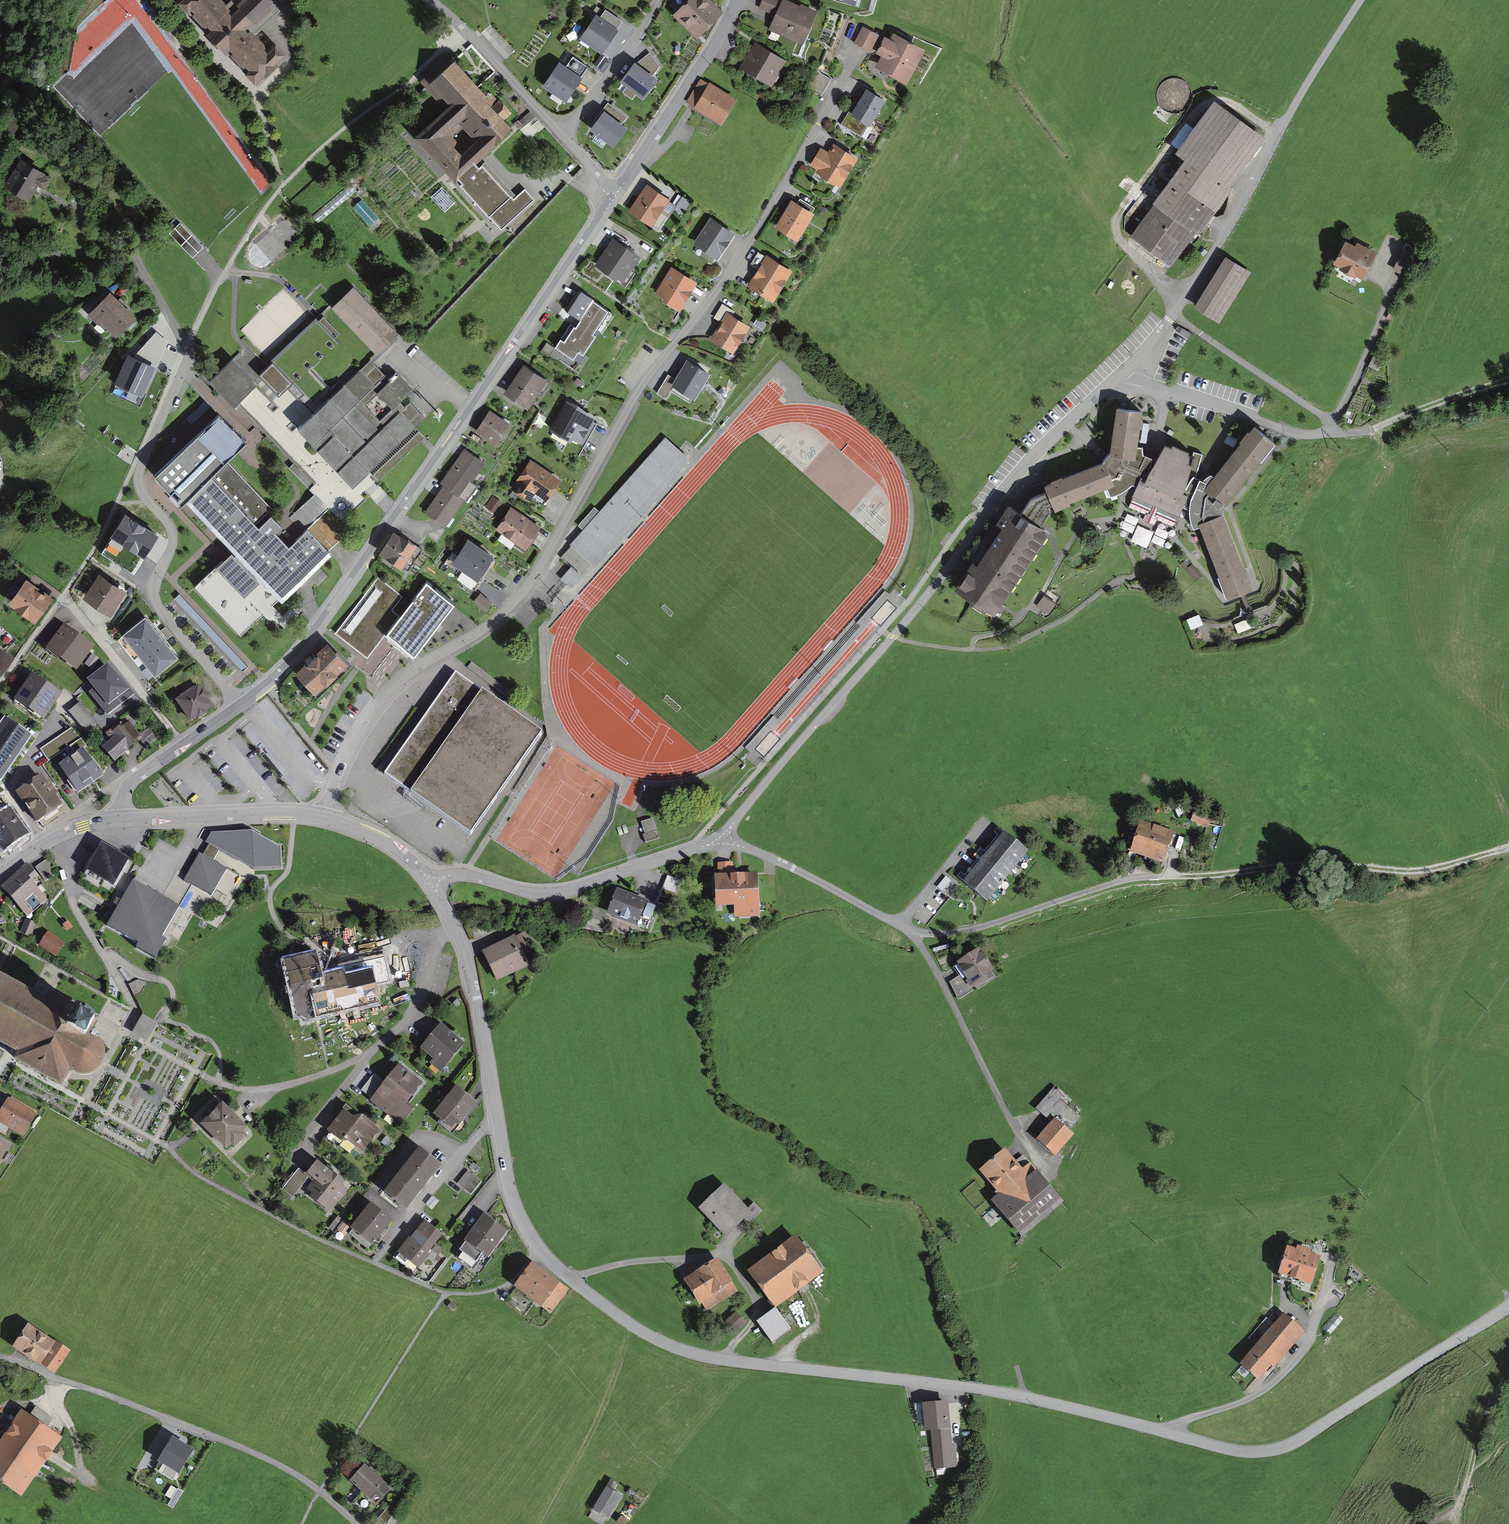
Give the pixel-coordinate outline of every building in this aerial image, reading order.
[(179,2),(256,83),(285,56),(275,46),(268,52),(245,28),(272,3),(269,0),(245,0),(231,13),(218,0),(182,0),(179,2)] [(672,17),(697,41),(724,13),(710,0),(679,0),(683,4),(672,17)] [(770,30),(803,44),(816,13),(785,0),(762,0),(758,9),(771,15),(771,20),(774,21),(770,30)] [(596,16),(579,40),(602,55),(619,31),(596,16)] [(879,35),(862,27),(854,44),(871,53),(879,35)] [(926,51),(893,33),(889,40),(884,37),(875,54),(881,57),(875,68),(907,85),(926,51)] [(739,69),(771,87),(787,61),(755,42),(739,69)] [(512,130),(504,121),(513,114),(494,96),(490,101),(478,88),(448,57),(421,83),(445,112),(414,140),(455,184),(457,180),(473,164),(502,140),(512,130)] [(559,63),(543,88),(566,104),(583,79),(559,63)] [(635,64),(621,83),(626,87),(622,93),(633,101),(636,96),(643,101),(658,81),(635,64)] [(700,80),(686,103),(694,108),(693,110),(722,127),(738,100),(709,82),(708,84),(700,80)] [(863,89),(841,126),(861,138),(868,127),(870,128),(886,102),(867,90),(866,91),(863,89)] [(1183,162),(1129,238),(1171,268),(1195,235),(1199,236),(1268,140),(1214,102),(1176,154),(1183,162)] [(604,113),(590,131),(613,149),(627,131),(604,113)] [(530,115),(520,122),(524,128),(534,120),(530,115)] [(820,148),(810,166),(817,170),(815,174),(841,189),(860,160),(833,144),(828,153),(820,148)] [(34,158),(17,185),(35,197),(53,170),(34,158)] [(473,164),(457,180),(463,185),(461,187),(489,218),(490,218),(502,231),(536,200),(525,188),(516,196),(485,163),(479,169),(473,164)] [(632,210),(657,227),(672,205),(647,188),(632,210)] [(371,227),(380,220),(363,199),(354,207),(371,227)] [(791,201),(774,229),(798,244),(816,215),(813,214),(815,208),(800,199),(797,204),(791,201)] [(711,220),(696,242),(718,256),(733,234),(711,220)] [(193,253),(201,244),(191,236),(183,245),(193,253)] [(621,280),(636,257),(613,242),(598,264),(621,280)] [(1345,242),(1334,265),(1364,280),(1377,254),(1357,245),(1356,248),(1345,242)] [(1392,271),(1404,277),(1418,250),(1407,244),(1392,271)] [(767,256),(747,287),(773,304),(793,272),(767,256)] [(1226,257),(1194,309),(1220,325),(1252,273),(1226,257)] [(671,267),(655,294),(663,299),(663,303),(680,313),(698,284),(671,267)] [(402,334),(359,287),(339,305),(381,352),(402,334)] [(113,294),(97,313),(121,334),(138,315),(113,294)] [(591,333),(606,311),(582,294),(570,312),(582,320),(576,329),(571,325),(556,346),(573,358),(579,349),(583,352),(594,335),(591,333)] [(727,313),(710,340),(733,355),(751,328),(727,313)] [(407,428),(417,418),(399,399),(407,391),(386,369),(381,374),(365,357),(310,408),(247,341),(203,381),(235,414),(257,394),(348,491),(411,432),(407,428)] [(147,394),(160,364),(137,354),(125,384),(147,394)] [(692,399),(695,401),(711,375),(687,361),(675,380),(668,375),(656,394),(666,400),(672,392),(690,403),(692,399)] [(527,405),(543,380),(524,368),(508,393),(527,405)] [(567,402),(550,431),(570,444),(572,441),(582,445),(596,420),(578,406),(567,402)] [(1133,500),(1175,519),(1182,505),(1190,508),(1191,517),(1195,527),(1201,524),(1223,516),(1223,502),(1206,488),(1214,478),(1210,475),(1204,481),(1195,477),(1201,461),(1165,447),(1156,462),(1143,455),(1141,447),(1135,446),(1140,413),(1118,409),(1111,454),(1104,462),(1046,485),(1049,492),(1053,504),(1055,509),(1069,504),(1068,502),(1107,487),(1110,496),(1118,493),(1126,489),(1132,484),(1139,487),(1133,500)] [(508,424),(491,412),(478,431),(495,443),(508,424)] [(223,414),(158,476),(186,504),(192,498),(241,548),(200,588),(245,635),(334,549),(313,528),(295,545),(282,531),(288,524),(273,508),(277,505),(234,460),(251,444),(223,414)] [(1214,478),(1206,488),(1223,502),(1272,443),(1254,429),(1214,478)] [(691,462),(665,438),(600,512),(594,508),(578,526),(583,530),(570,545),(595,569),(691,462)] [(446,485),(463,497),(466,499),(476,485),(471,481),(483,463),(464,450),(442,483),(446,485)] [(561,481),(530,462),(511,489),(530,503),(536,495),(547,502),(561,481)] [(463,497),(446,485),(428,512),(445,523),(463,497)] [(994,612),(1047,532),(1038,527),(1049,511),(1048,506),(1053,504),(1049,492),(1032,500),(1021,516),(1010,508),(958,587),(994,612)] [(292,519),(304,534),(319,522),(306,507),(292,519)] [(511,508),(496,531),(526,551),(541,528),(511,508)] [(1223,516),(1201,524),(1228,596),(1249,588),(1223,516)] [(137,523),(123,544),(145,558),(159,537),(137,523)] [(407,570),(419,550),(394,534),(381,553),(407,570)] [(468,541),(457,558),(467,565),(459,576),(475,587),(494,559),(468,541)] [(571,567),(560,580),(571,590),(582,577),(571,567)] [(99,577),(86,597),(110,613),(123,593),(99,577)] [(375,577),(335,632),(369,657),(388,631),(418,653),(456,600),(427,579),(401,616),(391,608),(400,596),(375,577)] [(50,601),(26,583),(11,603),(36,621),(50,601)] [(481,594),(474,602),(487,611),(493,603),(481,594)] [(1044,595),(1036,607),(1049,615),(1057,604),(1044,595)] [(176,600),(243,669),(247,664),(180,596),(176,600)] [(1191,628),(1203,625),(1201,616),(1189,619),(1191,628)] [(124,635),(140,654),(160,638),(145,619),(124,635)] [(64,630),(49,650),(75,668),(90,648),(64,630)] [(140,654),(155,674),(176,657),(160,638),(140,654)] [(327,646),(298,673),(315,691),(344,664),(327,646)] [(12,661),(0,653),(0,681),(12,661)] [(109,671),(92,683),(97,690),(91,695),(107,715),(118,707),(113,700),(125,691),(109,671)] [(457,677),(387,777),(470,835),(540,735),(457,677)] [(58,697),(33,680),(16,702),(42,720),(58,697)] [(198,689),(177,702),(190,722),(211,709),(198,689)] [(69,714),(88,731),(97,720),(78,704),(69,714)] [(35,735),(5,714),(0,721),(0,788),(35,735)] [(125,720),(106,735),(112,742),(104,749),(114,761),(123,753),(140,739),(125,720)] [(82,753),(62,767),(79,792),(99,778),(82,753)] [(41,780),(19,795),(38,822),(59,807),(41,780)] [(0,820),(0,845),(4,851),(25,837),(9,814),(0,820)] [(642,822),(648,840),(659,837),(654,819),(642,822)] [(1142,826),(1134,853),(1163,861),(1171,834),(1142,826)] [(213,836),(208,843),(254,870),(280,868),(279,849),(252,834),(213,836)] [(1005,836),(965,883),(986,901),(1026,854),(1005,836)] [(126,860),(103,848),(89,871),(113,884),(126,860)] [(230,870),(203,857),(190,882),(218,896),(230,870)] [(36,866),(45,881),(57,875),(48,859),(36,866)] [(38,876),(29,866),(2,889),(11,899),(31,882),(38,876)] [(736,916),(757,915),(756,877),(732,877),(732,866),(720,866),(720,878),(717,878),(718,905),(736,905),(736,916)] [(674,907),(682,879),(667,875),(659,903),(674,907)] [(31,882),(11,899),(26,917),(46,900),(31,882)] [(177,909),(134,885),(110,928),(141,945),(138,950),(155,960),(165,942),(160,939),(177,909)] [(617,895),(610,915),(646,927),(653,907),(617,895)] [(48,932),(40,945),(58,955),(66,942),(48,932)] [(486,955),(498,979),(527,965),(524,960),(528,958),(520,939),(486,955)] [(972,988),(993,974),(980,953),(958,966),(972,988)] [(379,979),(391,977),(386,957),(358,963),(361,977),(378,974),(379,979)] [(320,983),(315,958),(286,964),(298,1017),(303,1016),(304,1021),(377,1004),(370,976),(343,983),(342,978),(320,983)] [(22,1056),(17,1065),(62,1089),(69,1075),(79,1080),(87,1081),(95,1076),(101,1068),(104,1061),(102,1051),(95,1043),(88,1040),(96,1025),(50,1001),(47,1007),(0,982),(0,1044),(22,1056)] [(157,1021),(142,1013),(133,1031),(147,1039),(157,1021)] [(462,1043),(442,1026),(425,1046),(437,1056),(433,1062),(440,1068),(462,1043)] [(417,1081),(398,1067),(374,1097),(393,1112),(417,1081)] [(456,1086),(436,1111),(442,1116),(439,1121),(452,1131),(475,1102),(456,1086)] [(15,1099),(3,1121),(28,1136),(41,1114),(15,1099)] [(222,1103),(204,1121),(226,1144),(231,1138),(234,1141),(243,1132),(240,1129),(244,1125),(222,1103)] [(347,1107),(331,1127),(343,1137),(345,1134),(362,1148),(378,1129),(361,1115),(359,1117),(347,1107)] [(1042,1141),(1060,1157),(1079,1135),(1061,1120),(1042,1141)] [(419,1148),(386,1190),(406,1205),(438,1163),(419,1148)] [(1023,1172),(1005,1150),(982,1168),(1001,1191),(994,1197),(1021,1230),(1059,1200),(1032,1165),(1023,1172)] [(348,1186),(317,1161),(309,1170),(319,1178),(309,1190),(329,1208),(348,1186)] [(299,1170),(283,1190),(294,1198),(310,1178),(299,1170)] [(469,1174),(462,1183),(474,1192),(481,1182),(469,1174)] [(724,1186),(703,1206),(725,1230),(746,1209),(724,1186)] [(371,1204),(352,1227),(371,1242),(390,1219),(371,1204)] [(505,1229),(484,1215),(461,1248),(482,1262),(505,1229)] [(344,1234),(349,1224),(338,1220),(334,1230),(344,1234)] [(424,1221),(397,1257),(413,1269),(440,1233),(424,1221)] [(757,1273),(780,1304),(825,1270),(802,1239),(757,1273)] [(1310,1280),(1318,1255),(1288,1247),(1281,1271),(1310,1280)] [(716,1260),(689,1277),(708,1305),(734,1288),(716,1260)] [(532,1264),(517,1284),(550,1309),(565,1288),(532,1264)] [(460,1306),(453,1301),(449,1306),(456,1311),(460,1306)] [(782,1310),(763,1323),(776,1341),(794,1328),(782,1310)] [(737,1312),(726,1323),(737,1333),(747,1323),(737,1312)] [(1283,1314),(1243,1361),(1259,1375),(1271,1360),(1274,1363),(1302,1330),(1283,1314)] [(1332,1333),(1337,1324),(1331,1321),(1326,1330),(1332,1333)] [(66,1350),(29,1325),(16,1344),(54,1370),(66,1350)] [(946,1401),(924,1402),(926,1427),(933,1427),(936,1466),(956,1465),(953,1427),(948,1427),(946,1401)] [(24,1493),(64,1437),(28,1412),(0,1452),(0,1476),(24,1493)] [(172,1434),(160,1455),(181,1467),(193,1446),(172,1434)] [(389,1487),(365,1465),(353,1478),(365,1489),(353,1502),(365,1513),(389,1487)] [(608,1486),(593,1510),(608,1519),(623,1495),(608,1486)] [(179,1490),(170,1505),(174,1508),(184,1493),(179,1490)] [(387,1508),(383,1520),(391,1523),(395,1511),(387,1508)]
